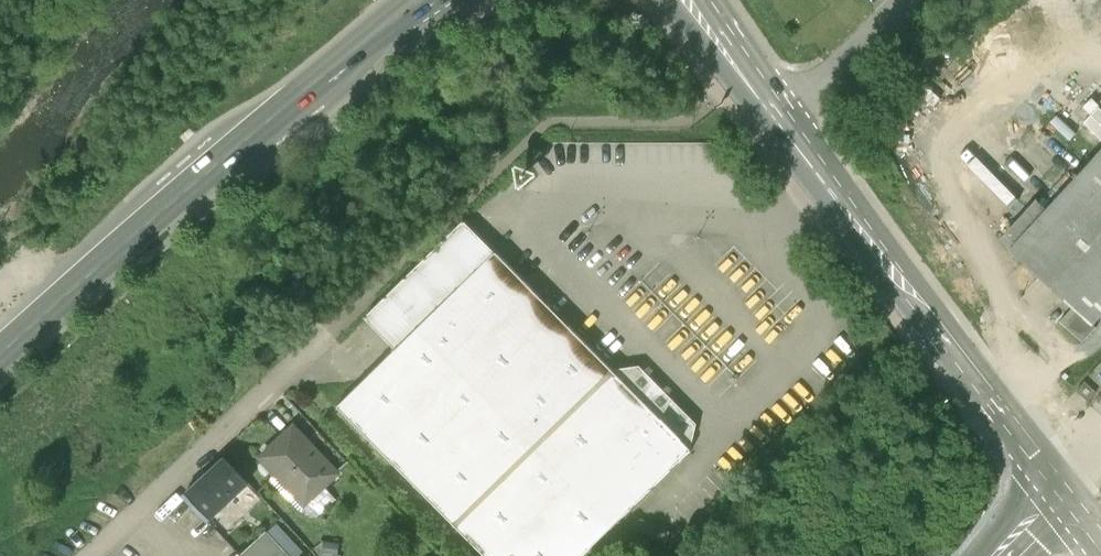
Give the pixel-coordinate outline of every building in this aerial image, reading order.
[(1007,247),(1073,307),(1060,321),(1083,341),(1096,327),(1093,324),(1100,315),(1100,146),(1007,247)] [(396,349),(338,405),(484,555),(578,555),(686,451),(692,424),(639,369),(608,371),(462,222),(366,318),(396,349)] [(338,473),(291,423),(255,457),(302,507),(338,473)] [(245,485),(221,458),(184,492),(208,518),(245,485)] [(264,533),(239,555),(286,555),(264,533)]
